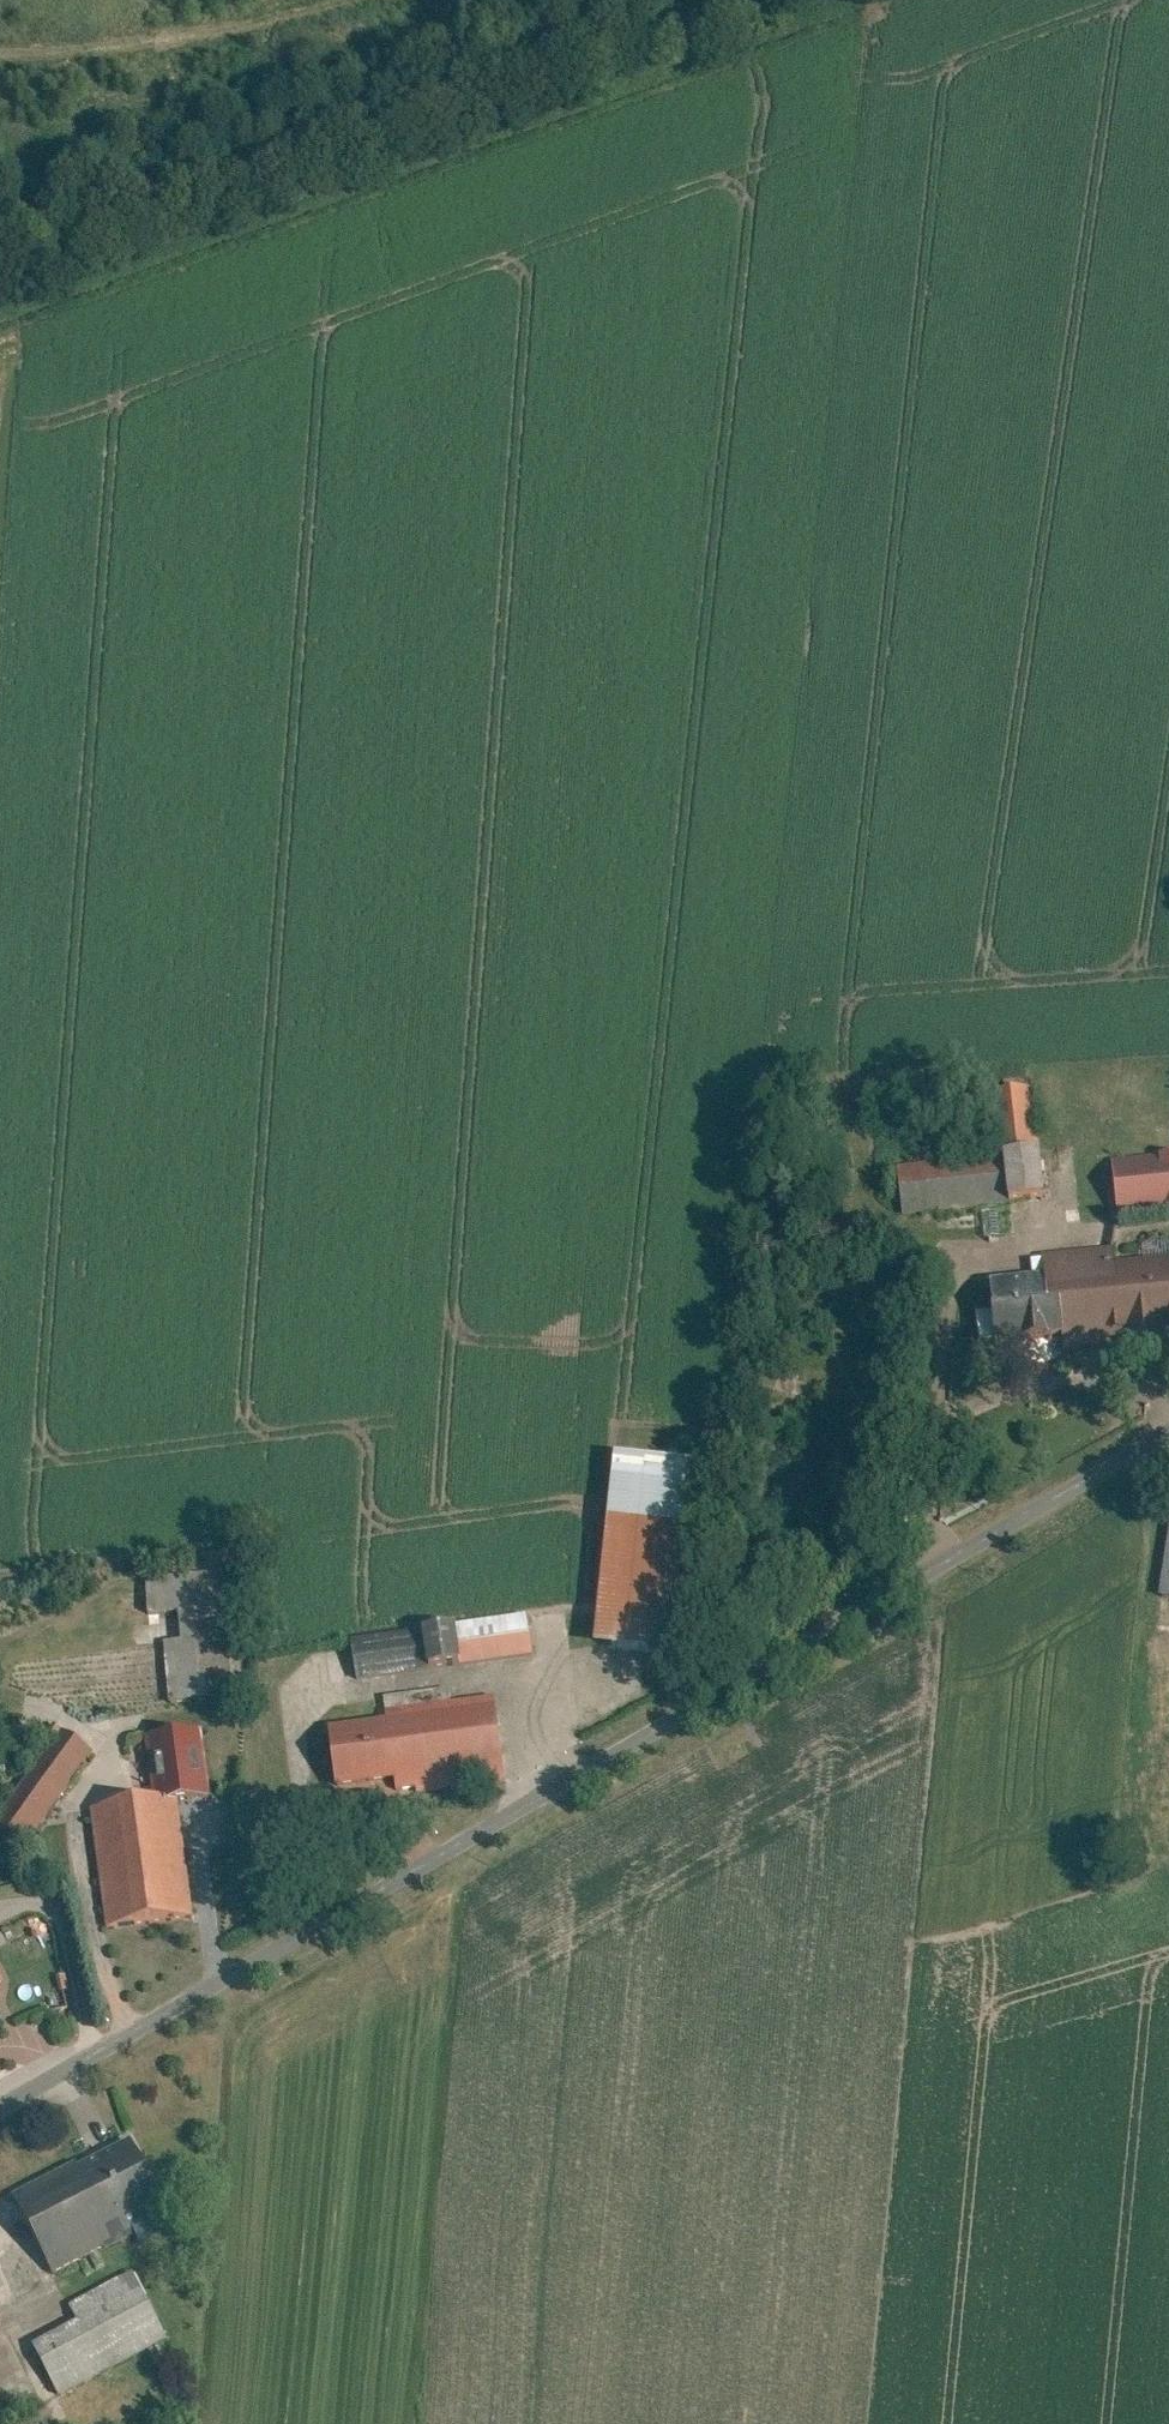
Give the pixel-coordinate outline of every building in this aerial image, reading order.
[(889,1160),(893,1205),(1063,1190),(1059,1145),(1038,1146),(1033,1089),(996,1092),(1001,1151),(889,1160)] [(1115,1212),(1168,1208),(1168,1147),(1110,1152),(1115,1212)] [(995,1332),(1168,1322),(1168,1254),(1105,1258),(1104,1243),(1034,1247),(1035,1265),(991,1268),(995,1332)] [(731,1459),(628,1449),(610,1641),(714,1650),(731,1459)] [(196,1703),(253,1701),(246,1624),(249,1603),(262,1603),(260,1564),(173,1568),(175,1609),(214,1607),(215,1636),(193,1637),(196,1703)] [(377,1632),(383,1668),(547,1641),(541,1605),(377,1632)] [(415,1766),(417,1776),(519,1764),(509,1685),(496,1686),(495,1675),(396,1687),(399,1706),(343,1713),(351,1774),(415,1766)] [(165,1798),(105,1805),(118,1925),(205,1915),(192,1796),(215,1794),(208,1726),(158,1732),(165,1798)] [(81,1729),(19,1815),(46,1835),(109,1749),(81,1729)] [(9,2003),(0,1985),(0,2007),(9,2003)] [(132,2158),(22,2212),(55,2281),(97,2261),(115,2299),(69,2321),(79,2342),(38,2362),(58,2404),(165,2352),(141,2303),(158,2295),(133,2242),(165,2226),(132,2158)]
